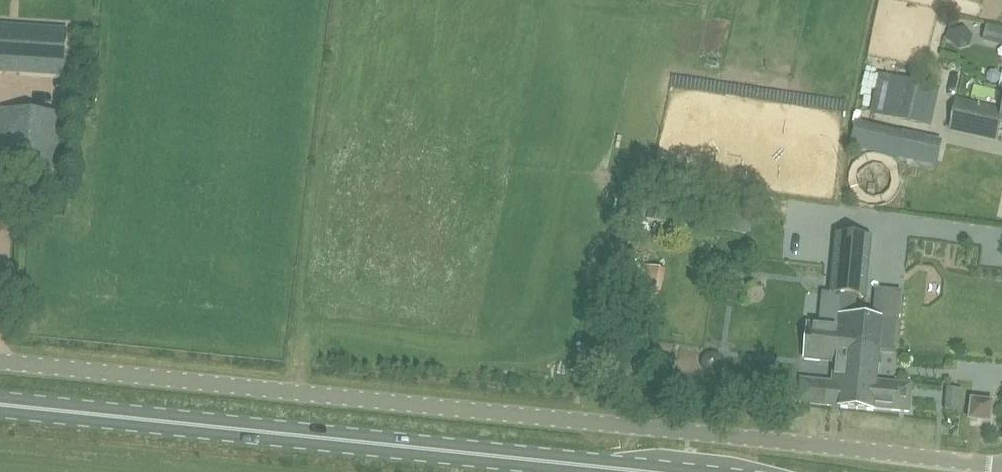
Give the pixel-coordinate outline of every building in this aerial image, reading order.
[(994,42),(997,29),(986,26),(984,40),(994,42)] [(63,74),(66,32),(0,28),(0,70),(63,74)] [(922,40),(938,42),(939,32),(923,30),(922,40)] [(929,87),(897,80),(889,116),(921,124),(929,87)] [(957,100),(950,129),(998,139),(1001,119),(1001,110),(957,100)] [(56,172),(61,115),(18,112),(16,151),(0,150),(0,168),(56,172)] [(864,150),(897,157),(937,166),(942,141),(903,132),(902,135),(869,127),(864,150)] [(830,293),(840,294),(855,295),(866,296),(871,238),(836,235),(830,293)] [(892,286),(895,270),(879,267),(875,282),(892,286)] [(650,269),(642,297),(661,302),(668,274),(650,269)] [(841,407),(873,411),(873,408),(909,412),(911,385),(876,381),(878,365),(879,355),(879,350),(894,351),(897,321),(882,320),(876,319),(853,317),(855,295),(840,294),(838,316),(837,327),(808,325),(804,359),(835,362),(833,383),(802,380),(800,402),(841,406),(841,407)] [(990,422),(993,402),(972,399),(969,420),(990,422)]
